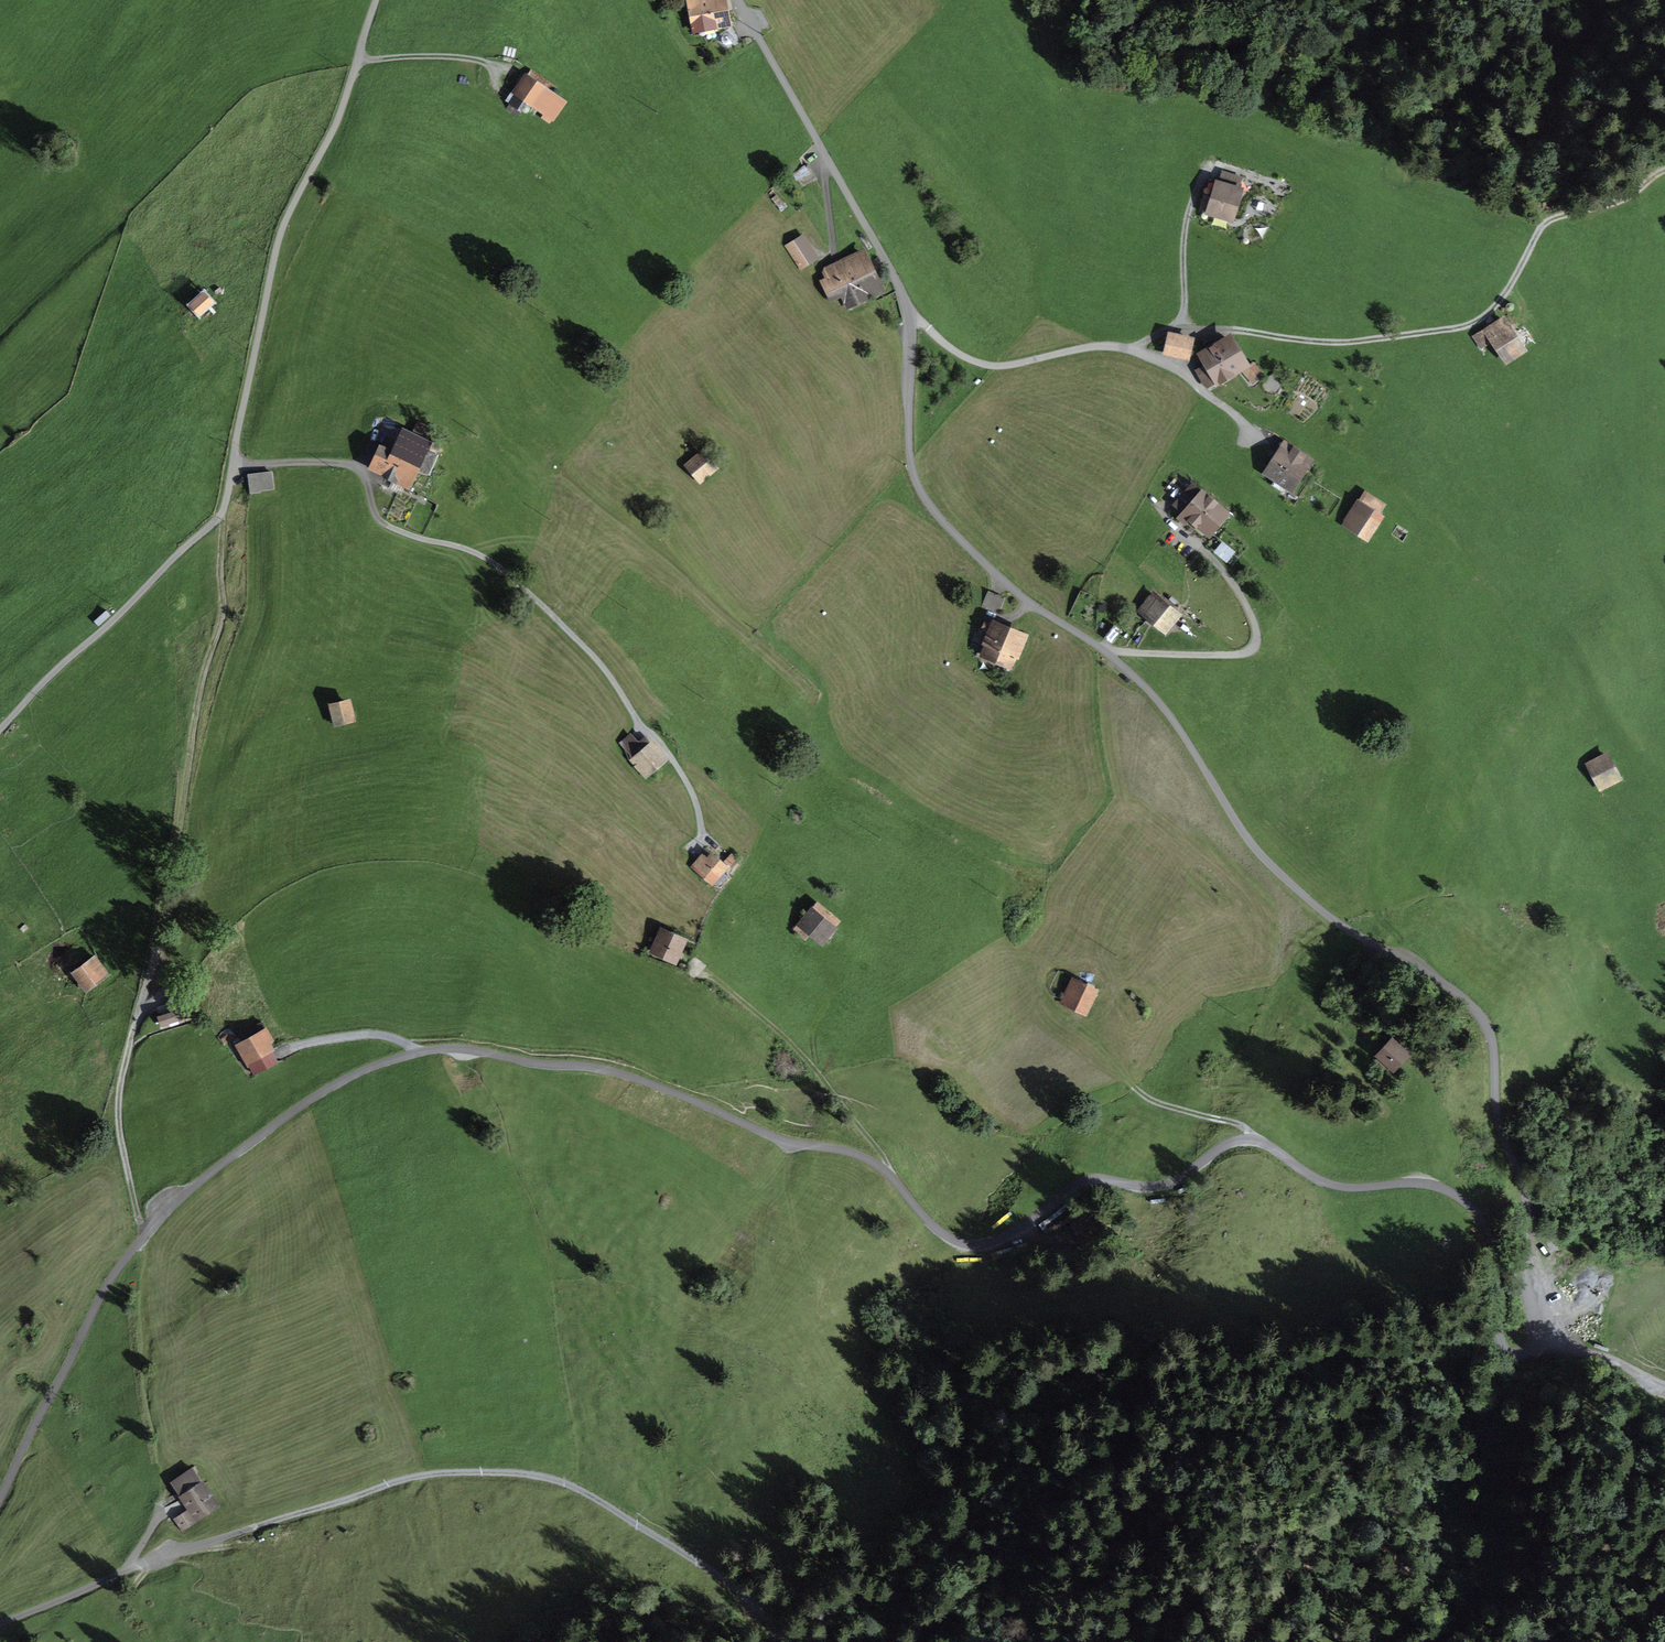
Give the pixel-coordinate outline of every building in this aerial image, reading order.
[(695,34),(715,31),(714,25),(726,23),(722,0),(688,0),(695,34)] [(732,26),(715,35),(724,51),(740,42),(732,26)] [(551,117),(561,102),(550,94),(555,87),(531,71),(516,93),(551,117)] [(802,188),(816,180),(808,164),(793,172),(802,188)] [(1218,182),(1213,198),(1204,195),(1200,208),(1230,217),(1239,188),(1218,182)] [(800,267),(815,257),(802,237),(787,247),(800,267)] [(824,270),(828,279),(824,281),(830,291),(838,287),(847,304),(877,289),(860,252),(840,262),(844,269),(837,273),(833,266),(824,270)] [(203,294),(192,304),(200,313),(211,303),(203,294)] [(1485,330),(1505,360),(1521,349),(1501,319),(1485,330)] [(1170,335),(1165,353),(1187,358),(1191,340),(1170,335)] [(1230,341),(1205,356),(1218,377),(1243,363),(1230,341)] [(1253,363),(1243,372),(1253,383),(1263,374),(1253,363)] [(383,450),(375,467),(406,482),(414,466),(428,472),(435,456),(422,450),(426,441),(405,431),(394,455),(383,450)] [(1291,488),(1305,467),(1280,451),(1267,472),(1291,488)] [(702,452),(687,465),(700,480),(715,468),(702,452)] [(274,490),(272,473),(248,475),(250,493),(274,490)] [(1208,531),(1223,513),(1191,486),(1176,503),(1208,531)] [(1380,502),(1365,493),(1346,523),(1366,536),(1380,515),(1374,512),(1380,502)] [(1223,541),(1214,552),(1227,563),(1235,552),(1223,541)] [(988,592),(982,607),(998,613),(1004,598),(988,592)] [(1152,594),(1140,608),(1165,629),(1177,615),(1152,594)] [(1023,636),(994,624),(982,654),(995,660),(990,672),(995,674),(997,670),(1007,675),(1023,636)] [(1105,637),(1111,642),(1121,630),(1114,625),(1105,637)] [(351,719),(347,702),(333,706),(336,722),(351,719)] [(662,758),(644,739),(637,746),(629,736),(621,743),(646,772),(662,758)] [(1588,765),(1600,787),(1618,778),(1606,755),(1588,765)] [(710,857),(699,870),(712,881),(723,868),(710,857)] [(818,905),(802,925),(820,940),(837,920),(818,905)] [(662,932),(654,950),(671,957),(670,959),(675,962),(682,948),(679,946),(682,940),(662,932)] [(97,958),(76,974),(87,988),(107,973),(97,958)] [(1071,980),(1062,1001),(1084,1011),(1094,991),(1071,980)] [(160,1016),(163,1025),(189,1016),(183,998),(172,1002),(175,1011),(160,1016)] [(241,1045),(251,1062),(271,1051),(261,1033),(241,1045)] [(1407,1054),(1392,1041),(1379,1055),(1393,1068),(1407,1054)] [(169,1483),(188,1510),(175,1520),(182,1530),(217,1506),(191,1468),(169,1483)]
